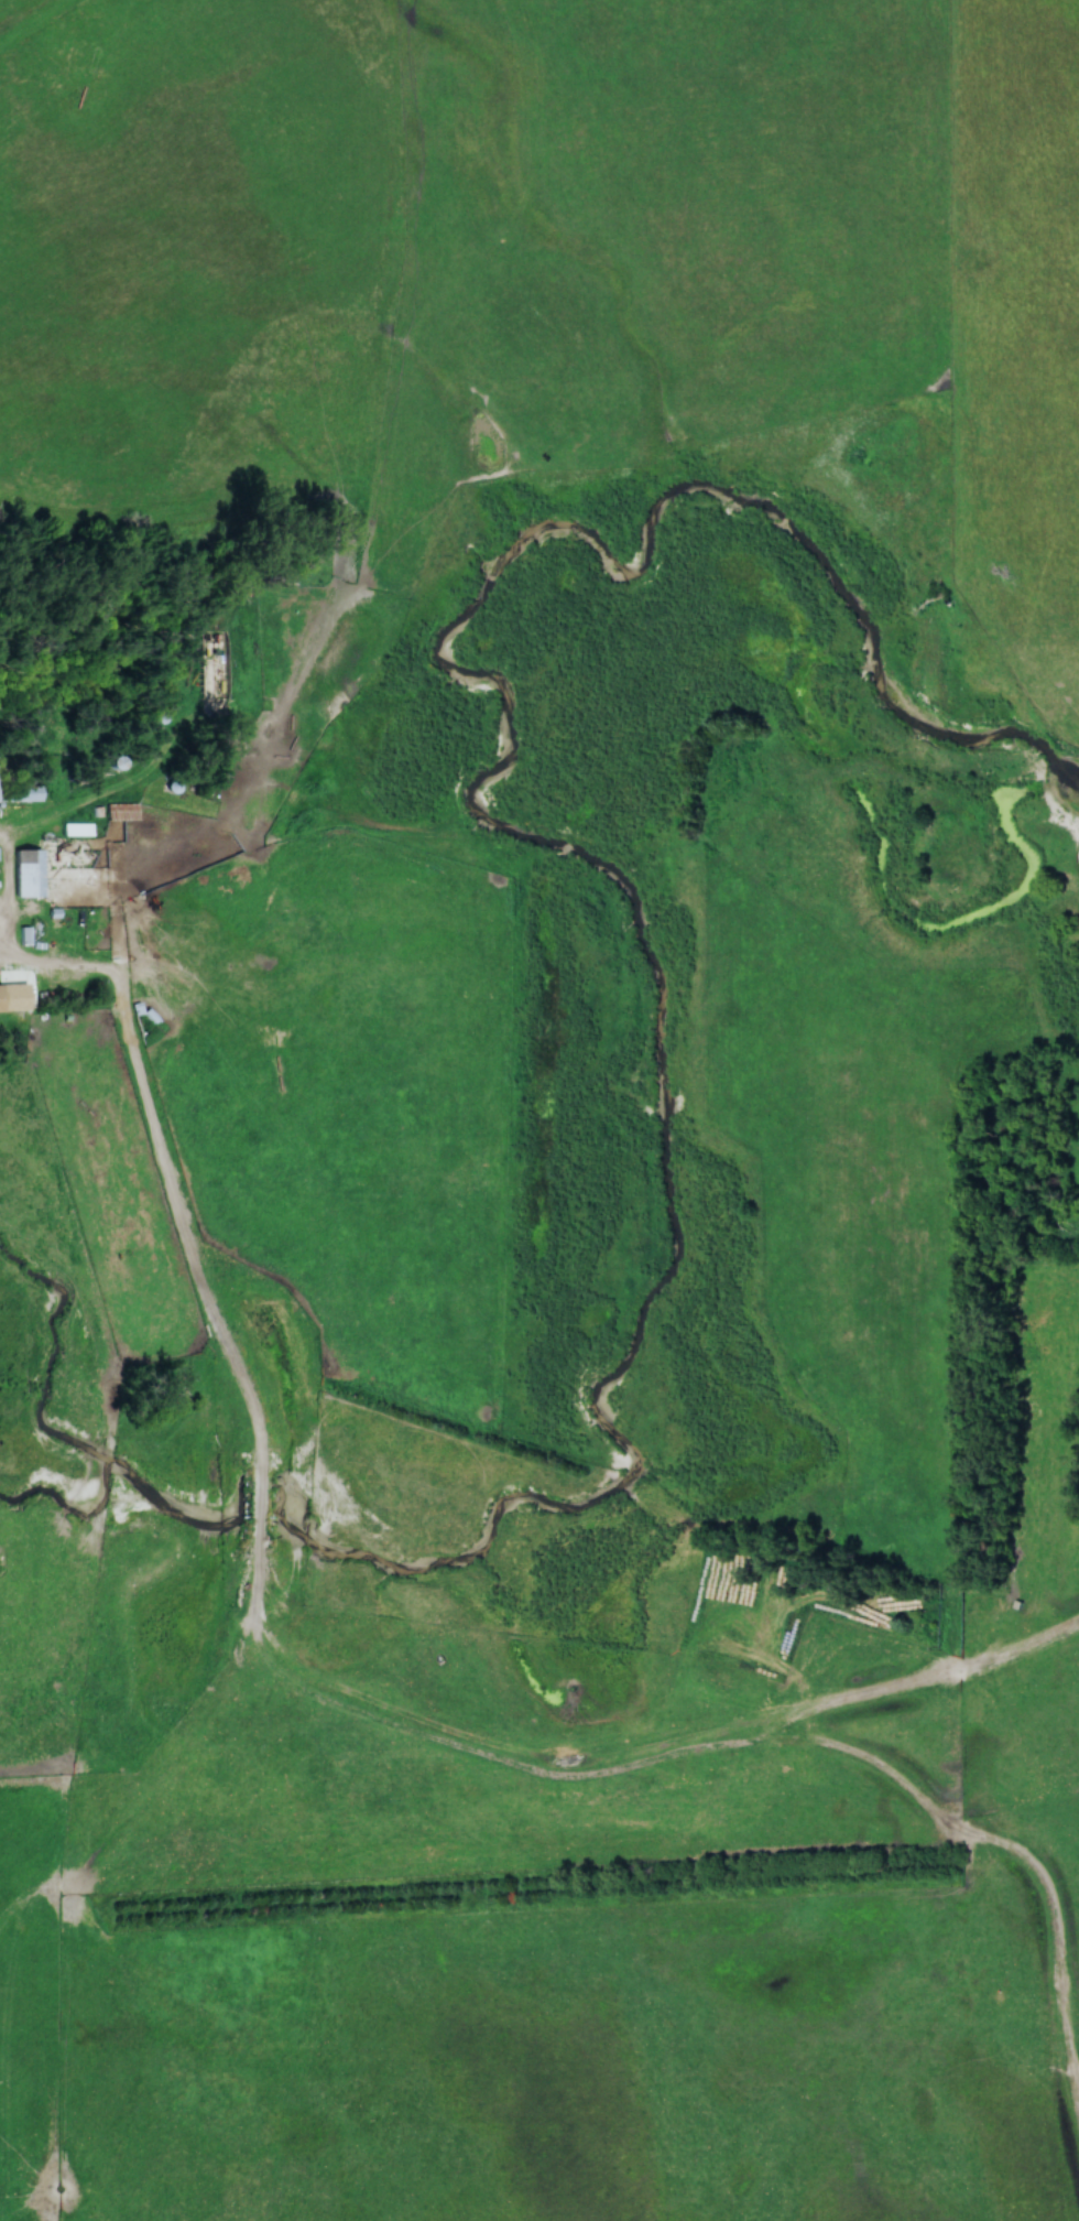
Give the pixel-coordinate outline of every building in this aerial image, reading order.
[(37,850),(11,850),(11,897),(37,897),(37,850)]
